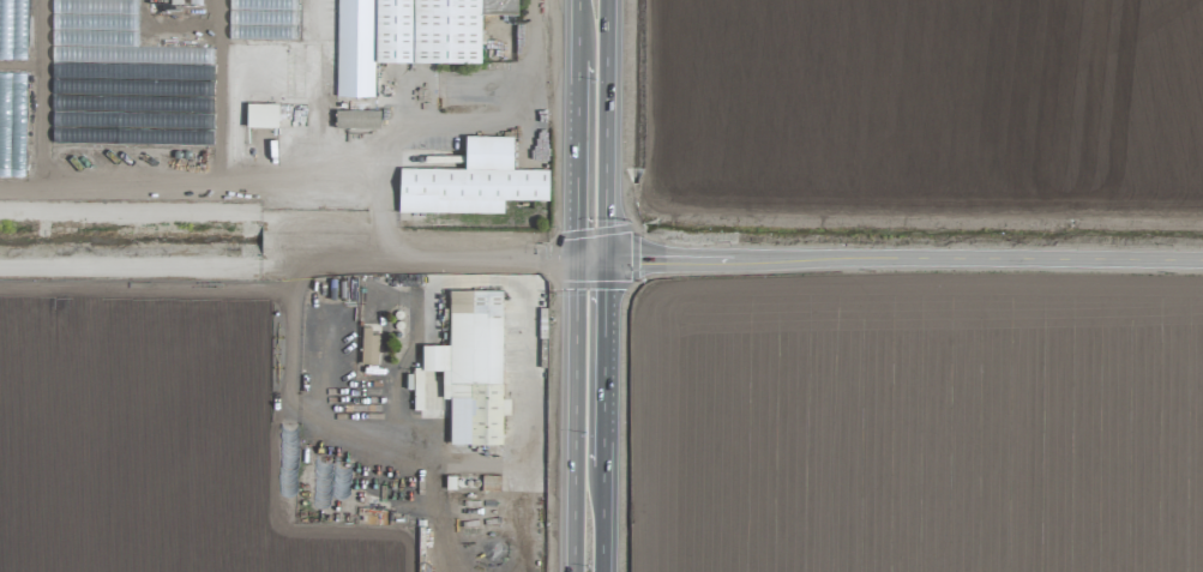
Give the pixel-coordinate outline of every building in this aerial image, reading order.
[(148,9),(166,9),(166,0),(148,0),(148,9)] [(335,0),(229,0),(228,39),(334,42),(335,0)] [(336,97),(374,97),(374,62),(480,63),(481,15),(517,15),(517,0),(337,0),(336,97)] [(277,128),(277,104),(246,104),(247,128),(277,128)] [(399,168),(399,212),(428,213),(428,195),(438,195),(437,213),(503,214),(503,200),(548,201),(548,170),(512,170),(512,137),(465,136),(464,169),(399,168)] [(502,290),(450,290),(449,346),(422,345),(422,371),(449,371),(448,396),(450,396),(450,445),(502,445),(502,415),(509,415),(510,399),(502,399),(502,290)] [(361,364),(378,364),(378,335),(371,335),(371,328),(361,327),(361,364)] [(500,476),(482,476),(482,492),(500,492),(500,476)]
